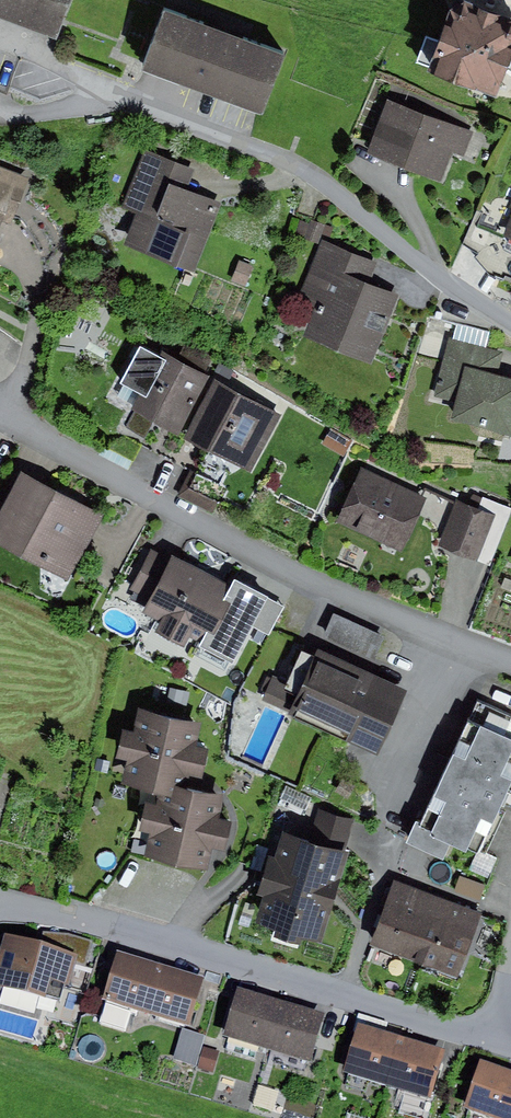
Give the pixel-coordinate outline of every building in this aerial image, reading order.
[(55,41),(70,0),(0,0),(0,20),(55,41)] [(450,12),(427,75),(496,99),(510,62),(510,20),(464,3),(450,12)] [(285,55),(165,12),(143,71),(263,115),(285,55)] [(472,132),(388,101),(368,154),(441,180),(451,153),(463,157),(472,132)] [(195,169),(144,150),(121,208),(136,214),(123,246),(193,273),(219,204),(186,192),(195,169)] [(0,166),(0,225),(10,200),(20,204),(30,179),(0,166)] [(503,238),(510,241),(510,219),(503,238)] [(300,220),(295,235),(319,243),(322,234),(330,237),(333,228),(311,220),(310,224),(300,220)] [(503,238),(484,249),(475,257),(488,275),(503,281),(505,276),(510,278),(510,241),(503,238)] [(378,263),(322,242),(299,301),(315,307),(303,338),(372,365),(398,295),(370,284),(378,263)] [(239,260),(232,281),(247,286),(254,266),(239,260)] [(448,337),(433,398),(454,404),(450,421),(510,436),(510,433),(510,382),(498,378),(504,352),(448,337)] [(159,357),(139,347),(119,384),(140,395),(132,411),(135,413),(127,428),(144,437),(152,421),(178,435),(209,376),(205,374),(214,357),(185,342),(176,359),(162,352),(159,357)] [(282,415),(215,382),(186,441),(252,474),(282,415)] [(321,423),(312,439),(333,451),(342,436),(321,423)] [(426,498),(361,470),(337,523),(402,552),(426,498)] [(22,475),(0,516),(0,548),(69,584),(104,518),(22,475)] [(311,495),(307,503),(318,509),(322,500),(311,495)] [(478,510),(494,517),(476,561),(490,566),(510,512),(510,509),(482,498),(478,510)] [(478,510),(457,502),(439,546),(476,561),(494,517),(478,510)] [(297,526),(292,535),(304,541),(308,532),(297,526)] [(176,566),(160,557),(137,599),(169,616),(160,632),(195,651),(201,641),(216,649),(246,593),(180,558),(176,566)] [(334,614),(323,636),(375,660),(386,638),(334,614)] [(407,690),(319,652),(316,659),(302,653),(289,683),(273,676),(262,701),(288,712),(286,717),(378,757),(407,690)] [(190,693),(170,689),(166,712),(186,715),(190,693)] [(478,704),(422,824),(415,821),(404,845),(444,864),(451,848),(467,855),(469,850),(479,855),(510,787),(510,719),(478,704)] [(202,724),(140,710),(134,734),(123,732),(117,758),(128,761),(124,777),(163,786),(184,790),(185,783),(187,777),(203,780),(210,750),(197,747),(202,724)] [(110,762),(99,759),(97,772),(108,774),(110,762)] [(342,778),(335,790),(346,797),(353,785),(342,778)] [(184,790),(163,786),(158,806),(144,803),(137,834),(149,836),(144,857),(207,870),(212,849),(224,852),(230,824),(217,821),(221,798),(184,790)] [(287,786),(281,798),(305,810),(311,798),(287,786)] [(318,808),(308,842),(345,853),(355,819),(318,808)] [(308,842),(283,834),(276,857),(268,855),(256,895),(265,898),(257,924),(275,930),(272,936),(298,944),(300,937),(322,943),(349,854),(345,853),(308,842)] [(460,876),(455,892),(480,901),(485,885),(460,876)] [(440,899),(397,883),(373,947),(416,963),(440,899)] [(481,914),(440,899),(416,963),(458,978),(481,914)] [(43,931),(41,939),(78,954),(76,963),(87,967),(94,941),(68,933),(43,931)] [(5,932),(0,939),(0,991),(3,986),(59,1001),(64,983),(68,985),(76,963),(78,954),(41,939),(5,932)] [(160,964),(118,952),(99,1021),(126,1029),(132,1007),(145,1012),(160,964)] [(202,977),(160,964),(145,1012),(187,1025),(202,977)] [(281,999),(238,986),(223,1035),(267,1047),(281,999)] [(323,1011),(281,999),(267,1047),(309,1059),(323,1011)] [(358,1022),(386,1030),(388,1022),(361,1014),(358,1022)] [(386,1030),(358,1022),(344,1071),(388,1084),(403,1035),(386,1030)] [(205,1034),(182,1028),(173,1058),(197,1065),(203,1044),(205,1034)] [(216,1038),(205,1034),(203,1044),(214,1047),(216,1038)] [(444,1047),(403,1035),(388,1084),(430,1096),(444,1047)] [(220,1051),(203,1046),(197,1068),(213,1073),(220,1051)] [(480,1059),(464,1107),(498,1117),(510,1117),(510,1114),(510,1070),(480,1059)] [(236,1077),(221,1073),(216,1088),(231,1093),(236,1077)]
